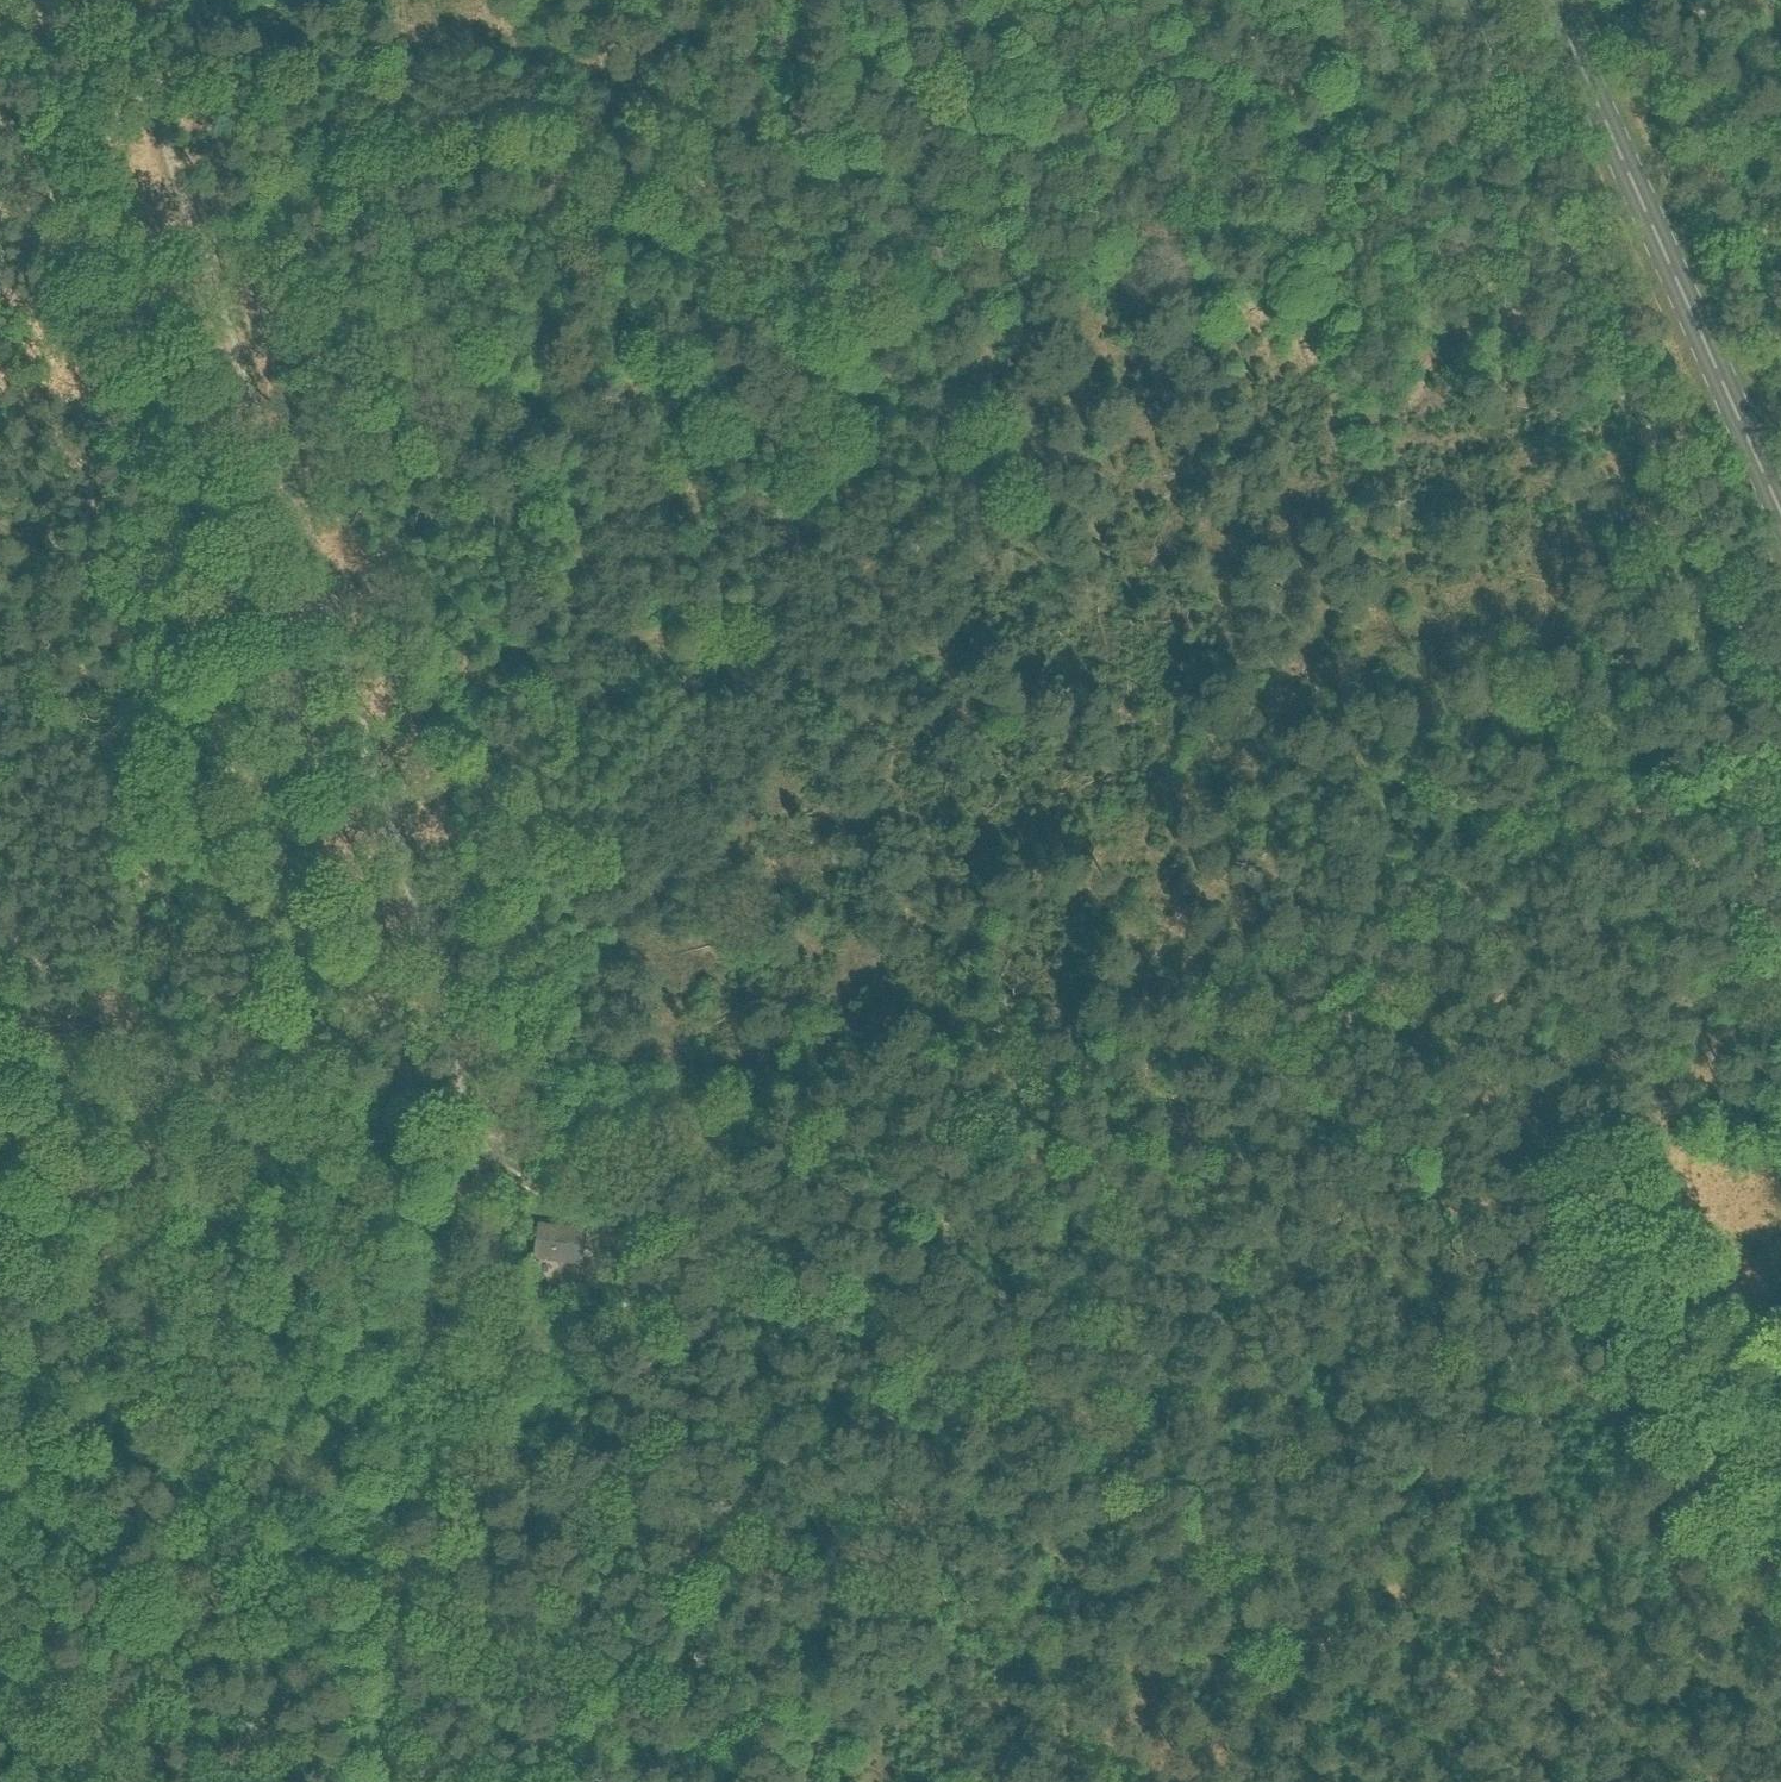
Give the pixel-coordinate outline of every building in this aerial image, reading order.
[(602,1186),(600,1215),(623,1217),(626,1188),(602,1186)] [(586,1232),(541,1226),(537,1258),(581,1264),(586,1232)]
